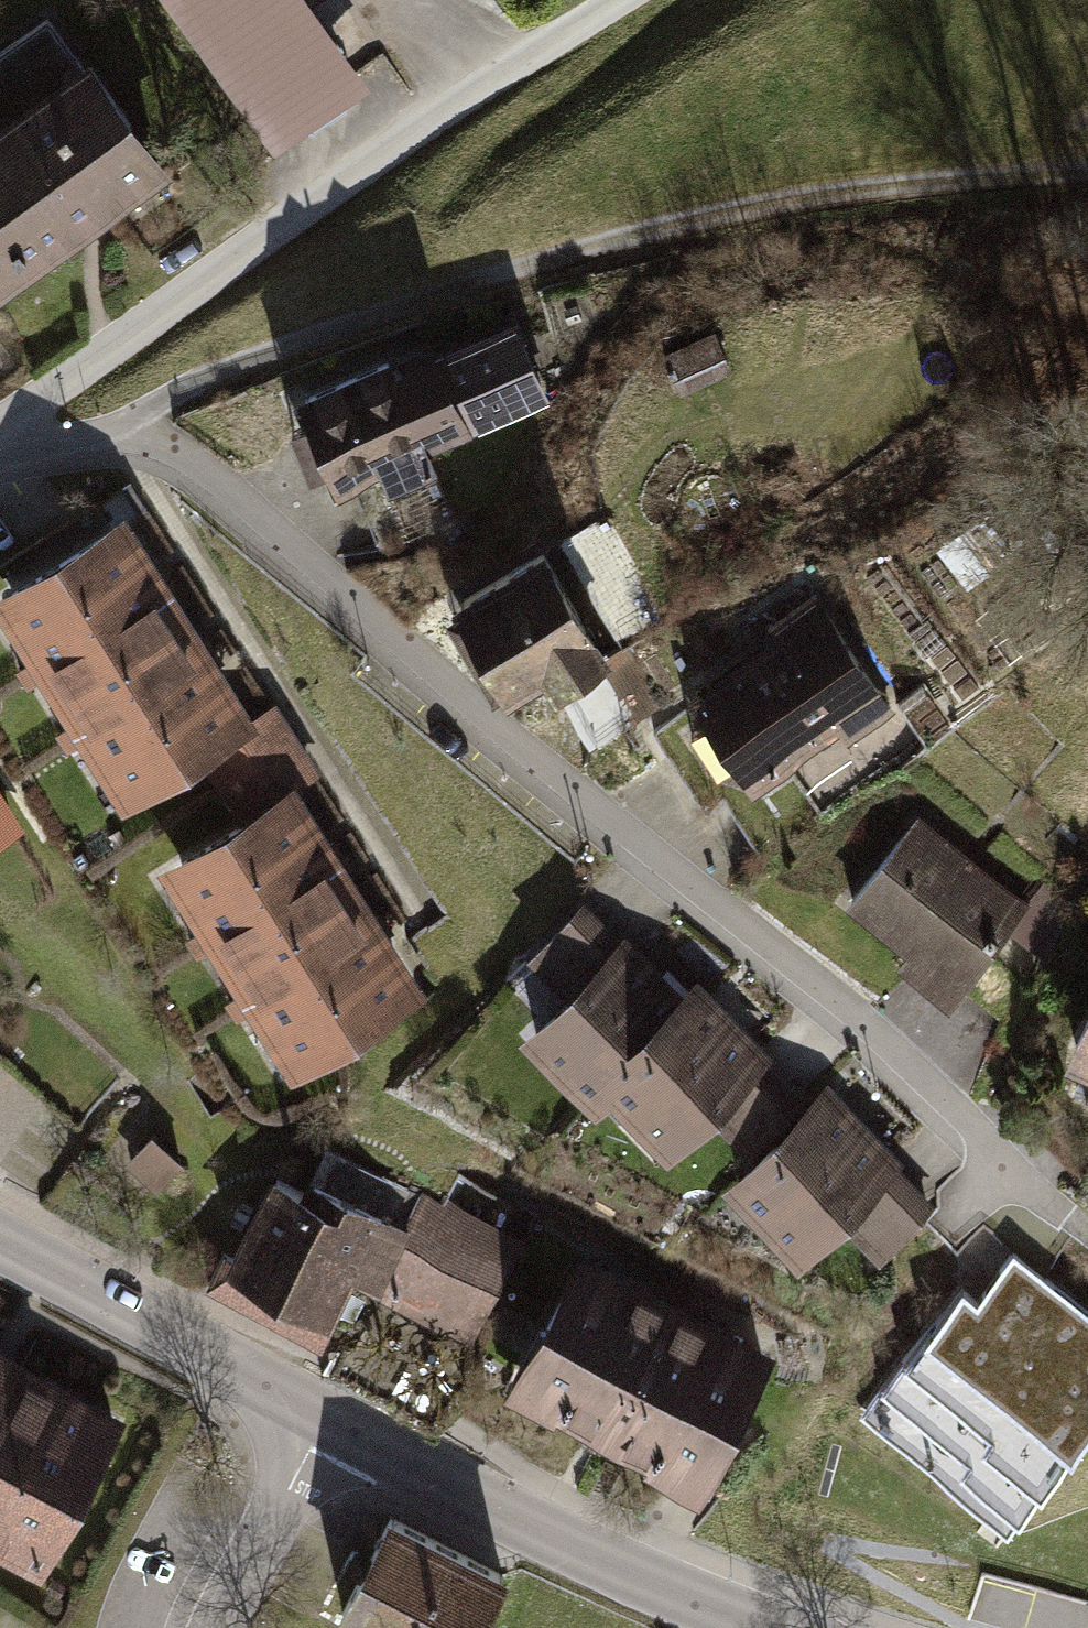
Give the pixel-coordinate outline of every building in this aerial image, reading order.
[(371,79),(313,0),(161,0),(272,151),(371,79)] [(48,16),(0,50),(0,109),(76,56),(48,16)] [(177,165),(92,45),(76,56),(0,109),(0,289),(177,165)] [(426,449),(547,398),(512,313),(432,346),(426,332),(289,388),(330,487),(375,468),(383,487),(434,467),(426,449)] [(712,328),(661,350),(679,391),(730,369),(712,328)] [(255,711),(125,505),(0,584),(0,608),(124,803),(199,756),(260,718),(255,711)] [(981,513),(958,530),(988,571),(1012,553),(981,513)] [(656,623),(596,520),(560,541),(620,644),(656,623)] [(597,661),(606,655),(537,542),(443,598),(500,693),(538,670),(550,689),(597,661)] [(846,743),(894,712),(820,600),(682,691),(748,791),(838,731),(846,743)] [(597,661),(633,723),(661,706),(625,645),(606,655),(597,661)] [(922,683),(895,701),(926,746),(953,728),(922,683)] [(199,756),(236,813),(296,775),(301,783),(322,771),(275,698),(255,711),(260,718),(199,756)] [(293,1074),(430,988),(301,783),(296,775),(236,813),(159,861),(293,1074)] [(947,1004),(1031,903),(916,809),(843,897),(905,948),(895,960),(947,1004)] [(632,1032),(679,988),(624,932),(619,936),(582,898),(528,951),(563,988),(516,1034),(591,1111),(604,1098),(652,1053),(632,1032)] [(743,1153),(801,1097),(766,1060),(772,1055),(694,974),(679,988),(632,1032),(652,1053),(604,1098),(662,1158),(707,1116),(743,1153)] [(1062,1056),(1087,1068),(1087,1000),(1062,1056)] [(877,1257),(934,1203),(898,1165),(903,1160),(826,1080),(719,1182),(794,1260),(839,1217),(877,1257)] [(183,1160),(151,1131),(123,1161),(155,1190),(183,1160)] [(470,1343),(524,1245),(422,1189),(419,1195),(325,1144),(300,1188),(269,1171),(209,1280),(316,1338),(350,1277),(470,1343)] [(694,1494),(773,1348),(577,1243),(498,1389),(548,1416),(552,1410),(641,1458),(638,1464),(694,1494)] [(1087,1420),(1087,1307),(1012,1249),(977,1294),(960,1280),(856,1414),(1004,1528),(1087,1420)] [(129,1410),(0,1341),(0,1549),(42,1571),(129,1410)] [(513,1565),(392,1504),(370,1549),(357,1543),(345,1567),(357,1573),(338,1613),(368,1627),(481,1627),(513,1565)]
